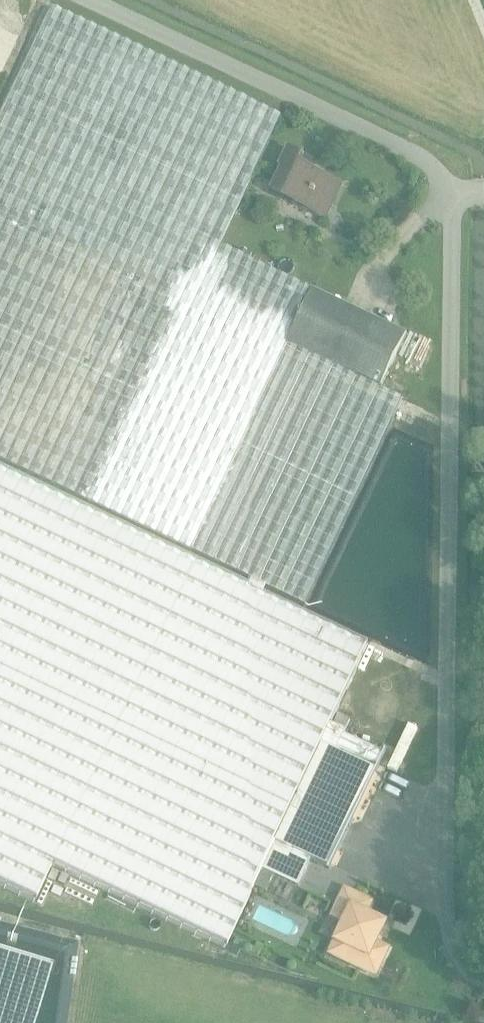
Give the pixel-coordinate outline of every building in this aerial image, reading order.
[(380,389),(286,345),(312,291),(219,247),(280,117),(49,7),(0,113),(0,462),(85,502),(304,606),(401,400),(380,389)] [(333,204),(341,185),(299,164),(302,156),(288,150),(280,167),(282,168),(271,190),(292,200),(292,202),(320,216),(327,201),(333,204)] [(405,335),(312,291),(286,345),(380,389),(405,335)] [(264,871),(332,726),(330,725),(339,706),(367,647),(0,473),(0,886),(34,902),(51,866),(225,948),(262,870),(264,871)] [(367,647),(339,706),(374,722),(402,664),(367,647)] [(345,730),(349,721),(338,715),(333,724),(345,730)] [(417,730),(409,725),(388,769),(396,773),(417,730)] [(386,752),(332,726),(264,871),(298,887),(311,860),(329,868),(328,870),(329,871),(386,752)] [(345,891),(334,916),(346,921),(337,941),(356,950),(351,962),(375,973),(386,949),(374,943),(380,930),(379,930),(378,930),(375,923),(376,922),(377,921),(364,915),(370,903),(345,891)] [(233,946),(229,952),(237,956),(241,949),(233,946)]
